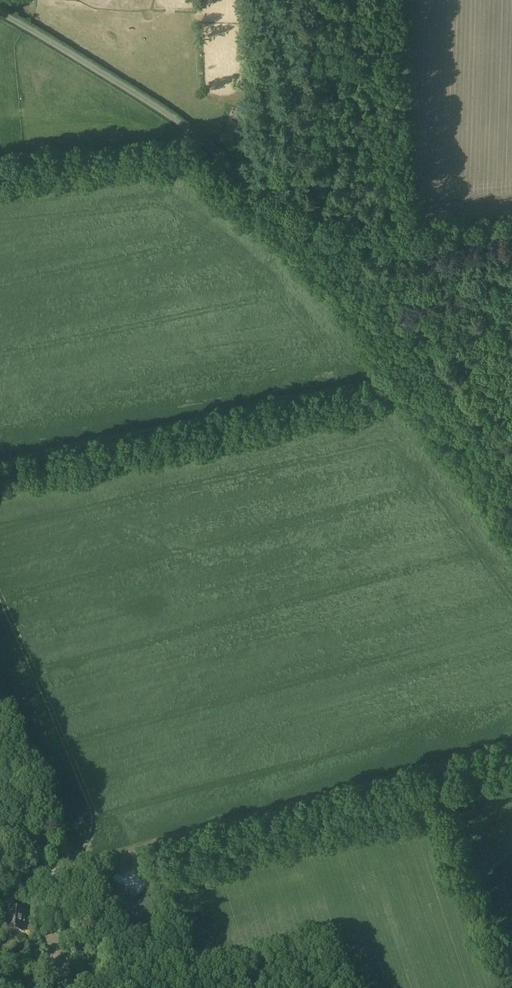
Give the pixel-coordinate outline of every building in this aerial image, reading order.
[(9,909),(7,930),(21,931),(24,911),(9,909)]
